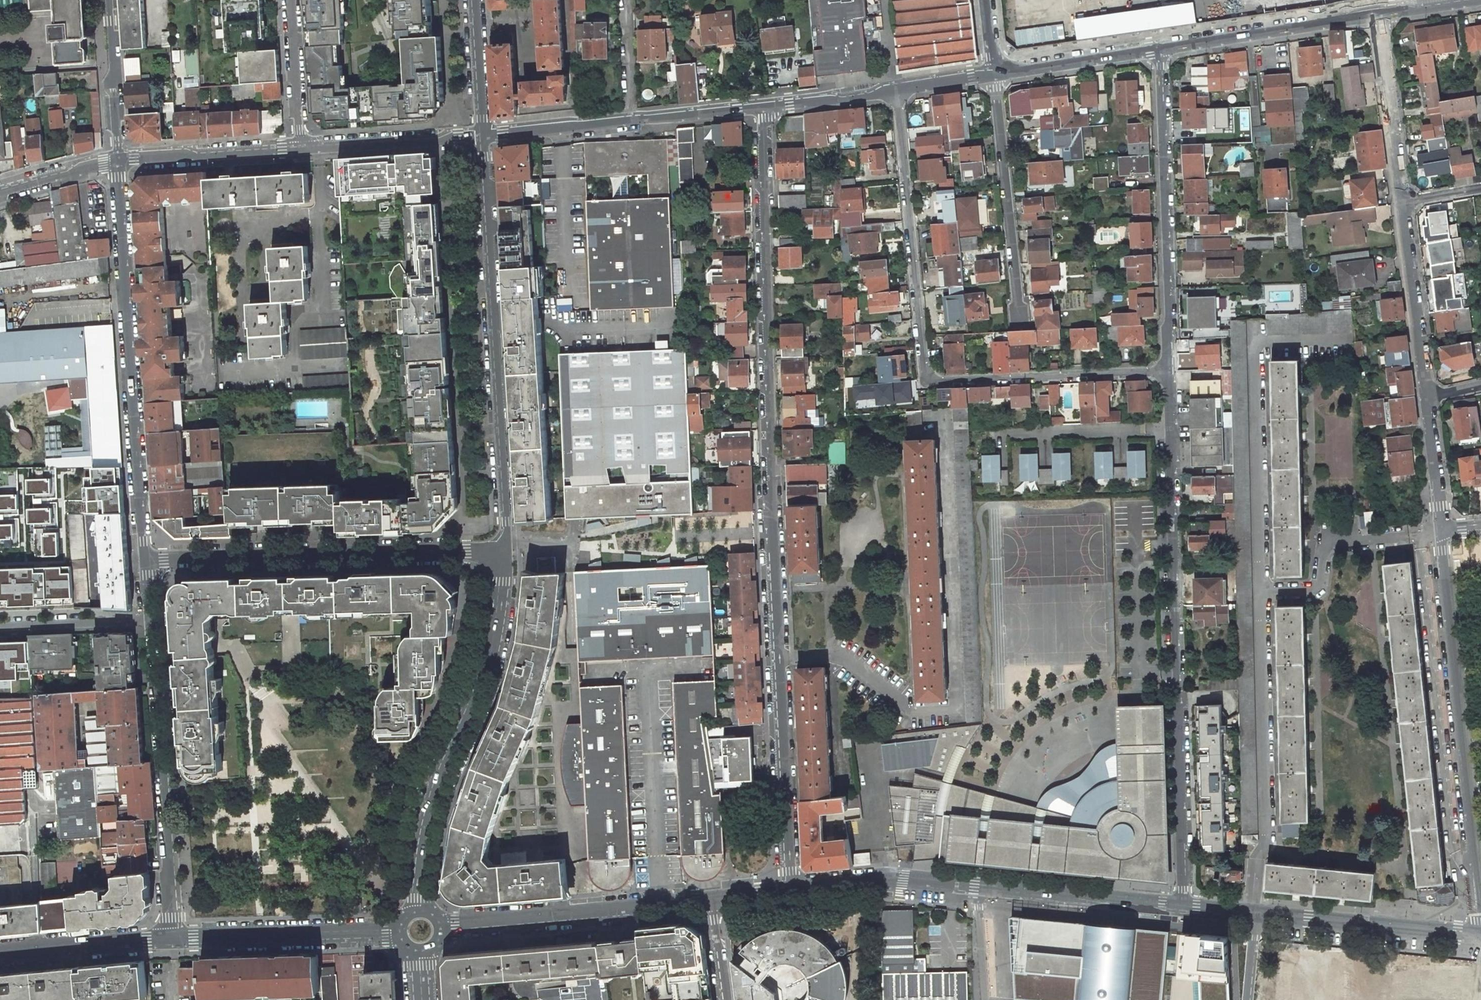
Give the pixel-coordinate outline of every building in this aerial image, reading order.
[(86,38),(83,0),(0,0),(0,7),(30,4),(30,11),(31,12),(57,10),(58,26),(52,27),(53,41),(55,41),(57,64),(58,65),(85,63),(85,62),(85,51),(84,50),(82,50),(81,40),(85,39),(86,38)] [(146,48),(145,34),(145,32),(143,6),(143,4),(142,0),(120,0),(124,50),(146,48)] [(280,82),(278,48),(260,49),(260,40),(265,40),(263,0),(223,0),(226,53),(239,52),(241,85),(254,84),(255,84),(280,82)] [(429,117),(428,108),(428,102),(440,101),(444,101),(443,81),(436,82),(435,71),(437,71),(436,48),(441,48),(440,36),(433,37),(430,0),(397,0),(397,4),(393,4),(395,25),(396,25),(401,24),(402,39),(405,39),(411,38),(412,56),(421,56),(422,66),(412,67),(414,84),(408,84),(401,85),(402,87),(393,87),(393,85),(360,87),(361,96),(351,96),(351,93),(344,93),(343,66),(337,66),(335,46),(344,45),(341,0),(309,0),(309,5),(305,5),(306,17),(311,17),(313,47),(308,47),(308,57),(313,57),(314,75),(313,75),(314,87),(310,87),(312,114),(316,114),(316,115),(323,114),(324,125),(333,124),(333,129),(353,128),(352,122),(352,117),(375,116),(376,121),(394,120),(394,118),(402,117),(403,119),(429,117)] [(491,10),(500,9),(500,7),(510,7),(510,9),(519,8),(519,0),(488,0),(489,8),(491,10)] [(560,0),(538,0),(543,68),(544,69),(554,68),(558,68),(564,68),(564,67),(560,0)] [(575,110),(580,109),(578,55),(577,39),(576,24),(576,12),(576,0),(570,0),(575,110)] [(585,11),(585,0),(576,0),(576,12),(585,11)] [(867,18),(866,0),(808,0),(815,68),(816,77),(868,71),(863,19),(867,18)] [(971,0),(892,0),(893,12),(971,3),(971,0)] [(893,12),(899,72),(978,60),(971,3),(893,12)] [(730,12),(702,16),(705,43),(717,42),(717,39),(733,37),(730,12)] [(646,17),(646,29),(662,29),(662,20),(661,16),(646,17)] [(672,19),(662,20),(662,29),(673,28),(672,19)] [(1401,34),(1416,31),(1420,55),(1421,55),(1432,54),(1429,34),(1427,20),(1409,23),(1401,34)] [(587,39),(607,39),(607,23),(587,24),(587,39)] [(576,24),(577,39),(586,39),(587,39),(587,24),(576,24)] [(1464,29),(1468,51),(1480,48),(1480,26),(1464,29)] [(792,27),(763,30),(766,55),(795,51),(792,27)] [(646,29),(640,30),(641,61),(667,60),(666,37),(671,37),(671,42),(674,42),(673,28),(662,29),(646,29)] [(1332,57),(1334,68),(1345,67),(1344,56),(1346,56),(1346,55),(1344,31),(1329,32),(1332,57)] [(1454,31),(1429,34),(1432,54),(1433,54),(1434,59),(1457,56),(1454,31)] [(162,47),(171,47),(170,32),(161,32),(162,47)] [(512,37),(510,34),(493,35),(491,38),(496,119),(517,116),(516,99),(516,95),(513,45),(512,37)] [(586,39),(577,39),(578,55),(586,55),(586,39)] [(587,39),(586,39),(586,55),(586,58),(608,58),(607,39),(587,39)] [(1289,42),(1274,44),(1275,58),(1255,59),(1256,76),(1291,73),(1289,42)] [(1320,47),(1299,49),(1301,67),(1302,77),(1323,75),(1320,47)] [(187,88),(201,88),(199,50),(185,50),(187,88)] [(669,81),(678,80),(676,65),(675,51),(671,51),(672,56),(671,56),(672,72),(669,72),(669,81)] [(1226,55),(1227,65),(1208,66),(1208,67),(1209,90),(1234,88),(1233,78),(1249,76),(1247,52),(1226,55)] [(1426,84),(1438,82),(1434,59),(1433,54),(1432,54),(1421,55),(1424,75),(1426,84)] [(1424,75),(1421,55),(1420,55),(1411,57),(1411,61),(1417,60),(1420,76),(1424,75)] [(412,56),(409,56),(409,67),(412,67),(422,66),(421,56),(412,56)] [(141,76),(140,58),(124,59),(126,85),(149,83),(149,75),(141,76)] [(696,63),(676,65),(678,80),(680,103),(699,102),(696,63)] [(1375,80),(1373,64),(1343,68),(1348,109),(1363,107),(1360,86),(1360,82),(1375,80)] [(776,66),(763,67),(765,88),(778,87),(776,66)] [(1181,86),(1181,93),(1195,93),(1196,108),(1200,108),(1199,98),(1209,98),(1209,90),(1208,67),(1205,68),(1193,68),(1193,85),(1181,86)] [(815,68),(799,70),(801,85),(817,84),(816,77),(815,68)] [(59,84),(58,84),(57,73),(35,75),(37,97),(45,97),(60,95),(59,84)] [(1261,138),(1270,137),(1270,126),(1295,124),(1292,88),(1291,73),(1256,76),(1260,127),(1261,138)] [(554,81),(524,83),(524,84),(525,94),(525,98),(525,104),(526,105),(566,102),(567,102),(566,85),(569,85),(568,76),(558,76),(555,77),(554,77),(554,81)] [(1260,127),(1256,76),(1249,76),(1251,107),(1252,127),(1260,127)] [(1118,82),(1119,113),(1139,112),(1138,104),(1135,104),(1135,91),(1137,91),(1137,81),(1118,82)] [(281,100),(280,82),(255,84),(256,91),(265,90),(265,87),(267,87),(268,101),(281,100)] [(1428,100),(1430,107),(1423,108),(1424,115),(1430,114),(1443,112),(1441,102),(1438,82),(1426,84),(1427,91),(1428,100)] [(151,105),(149,83),(126,85),(128,107),(135,107),(149,105),(151,105)] [(256,91),(255,84),(254,84),(241,85),(233,85),(234,91),(234,97),(256,95),(256,91)] [(1326,101),(1336,100),(1334,85),(1325,86),(1326,101)] [(1089,126),(1110,125),(1109,106),(1089,107),(1088,115),(1083,116),(1073,116),(1070,116),(1069,110),(1073,110),(1073,103),(1069,103),(1068,86),(1052,87),(1054,106),(1059,105),(1059,115),(1054,115),(1054,117),(1055,129),(1082,127),(1083,127),(1089,126)] [(351,88),(351,93),(351,96),(361,96),(360,87),(351,88)] [(1035,109),(1054,107),(1054,106),(1052,87),(1031,89),(1032,93),(1030,93),(1029,90),(1021,91),(1022,96),(1011,97),(1013,116),(1035,114),(1035,109)] [(1292,88),(1295,124),(1302,124),(1301,111),(1308,110),(1306,87),(1292,88)] [(200,97),(200,88),(186,89),(187,113),(174,114),(174,123),(175,139),(203,137),(201,115),(200,97)] [(209,92),(208,88),(200,88),(200,97),(206,97),(206,92),(209,92)] [(102,148),(101,133),(98,92),(91,92),(94,130),(96,149),(102,148)] [(961,98),(965,98),(965,93),(945,96),(949,125),(950,141),(965,139),(961,98)] [(1195,93),(1181,93),(1182,109),(1196,108),(1195,93)] [(61,108),(76,107),(75,94),(60,95),(45,97),(46,103),(60,102),(61,108)] [(941,125),(949,125),(945,96),(934,97),(937,126),(941,126),(941,125)] [(1475,96),(1441,102),(1443,112),(1444,123),(1459,120),(1458,117),(1461,116),(1478,113),(1475,96)] [(930,98),(932,112),(927,113),(929,127),(937,126),(934,97),(930,98)] [(1209,98),(1199,98),(1200,108),(1209,108),(1209,98)] [(174,112),(173,103),(161,104),(161,105),(160,105),(160,112),(167,112),(174,112)] [(150,113),(149,105),(135,107),(135,114),(150,113)] [(1251,107),(1236,108),(1237,137),(1238,144),(1253,143),(1252,127),(1251,107)] [(1182,109),(1183,129),(1213,128),(1213,115),(1213,108),(1209,108),(1200,108),(1196,108),(1182,109)] [(840,132),(840,133),(852,132),(851,128),(866,127),(864,109),(839,111),(840,132)] [(52,128),(63,127),(62,113),(59,114),(59,110),(50,111),(52,128)] [(235,113),(236,135),(262,134),(261,111),(251,112),(251,110),(244,111),(244,112),(235,113)] [(282,124),(282,110),(261,111),(262,134),(274,133),(282,124)] [(804,130),(805,140),(807,140),(808,149),(828,146),(826,134),(836,133),(836,132),(840,132),(839,111),(804,115),(804,130)] [(139,142),(162,140),(160,112),(150,113),(135,114),(128,115),(130,134),(139,142)] [(1443,112),(1430,114),(1433,136),(1446,134),(1444,123),(1443,112)] [(236,135),(235,113),(210,114),(211,137),(236,135)] [(1,121),(0,114),(0,158),(13,157),(12,142),(4,142),(2,121),(1,121)] [(203,137),(211,137),(210,114),(201,115),(203,137)] [(804,115),(785,117),(785,118),(785,131),(804,130),(804,115)] [(1041,130),(1055,129),(1054,117),(1040,118),(1041,130)] [(30,166),(45,162),(42,135),(40,118),(27,120),(28,130),(27,130),(28,145),(22,146),(20,127),(11,127),(12,142),(13,157),(15,170),(24,168),(22,155),(29,154),(30,166)] [(742,122),(705,126),(705,141),(714,141),(714,145),(742,144),(742,122)] [(1148,142),(1147,123),(1129,124),(1129,132),(1130,143),(1142,142),(1145,142),(1148,142)] [(1270,126),(1270,137),(1261,138),(1260,127),(1252,127),(1253,143),(1254,147),(1297,143),(1296,140),(1295,124),(1270,126)] [(1295,124),(1296,140),(1308,139),(1308,136),(1303,136),(1302,124),(1295,124)] [(941,125),(941,126),(942,135),(917,137),(919,155),(951,152),(951,150),(950,141),(949,125),(941,125)] [(680,183),(693,182),(691,142),(694,142),(693,127),(678,129),(678,139),(678,148),(680,183)] [(1055,129),(1041,130),(1042,148),(1064,147),(1071,147),(1072,160),(1084,159),(1082,127),(1055,129)] [(1358,150),(1383,147),(1381,129),(1356,133),(1358,150)] [(88,131),(89,134),(74,135),(76,154),(96,149),(94,130),(88,131)] [(884,147),(886,146),(885,137),(862,139),(863,149),(876,147),(884,147)] [(1433,150),(1439,149),(1440,157),(1436,158),(1440,175),(1452,173),(1448,150),(1446,137),(1431,139),(1433,150)] [(587,201),(591,310),(674,307),(668,139),(584,142),(586,177),(614,176),(627,175),(648,174),(648,183),(649,188),(649,198),(628,199),(615,199),(587,201)] [(950,141),(951,150),(961,149),(966,148),(965,139),(950,141)] [(1142,142),(1130,143),(1130,149),(1142,149),(1143,155),(1148,155),(1149,155),(1148,142),(1145,142),(1145,146),(1142,146),(1142,142)] [(1204,144),(1183,145),(1185,173),(1204,172),(1204,155),(1204,144)] [(1213,144),(1204,144),(1204,155),(1213,155),(1213,144)] [(522,181),(532,180),(530,146),(498,149),(502,207),(524,206),(522,181)] [(984,177),(983,165),(986,165),(986,155),(982,155),(981,147),(966,148),(961,149),(964,179),(984,177)] [(1064,160),(1072,160),(1071,147),(1064,147),(1064,160)] [(1453,178),(1475,174),(1471,155),(1461,157),(1459,148),(1450,149),(1448,150),(1452,173),(1453,178)] [(777,150),(778,178),(806,177),(805,149),(777,150)] [(876,150),(862,152),(863,163),(871,162),(872,174),(887,172),(884,149),(876,150)] [(1359,155),(1361,172),(1386,169),(1384,152),(1359,155)] [(405,198),(440,196),(438,154),(339,159),(342,202),(405,198)] [(1119,156),(1120,175),(1132,175),(1132,173),(1149,172),(1148,155),(1143,155),(1131,156),(1119,156)] [(1347,164),(1345,156),(1332,158),(1333,169),(1338,168),(1339,174),(1345,174),(1344,168),(1347,167),(1347,164)] [(942,162),(942,158),(921,160),(923,180),(937,179),(936,169),(943,169),(942,162)] [(1031,163),(1029,163),(1031,188),(1035,188),(1035,186),(1064,184),(1062,160),(1031,163)] [(1240,163),(1241,178),(1255,177),(1254,162),(1240,163)] [(1265,172),(1268,213),(1287,213),(1289,212),(1286,170),(1265,172)] [(171,181),(171,178),(169,175),(142,177),(142,179),(136,186),(134,186),(138,252),(166,250),(163,203),(208,200),(206,179),(206,172),(177,174),(178,180),(171,181)] [(309,203),(308,173),(206,179),(208,200),(208,209),(309,203)] [(840,180),(840,173),(833,173),(834,195),(834,207),(834,208),(841,208),(841,189),(840,180)] [(615,199),(628,199),(628,189),(628,184),(627,175),(614,176),(615,199)] [(1108,177),(1094,178),(1094,184),(1093,184),(1094,192),(1109,191),(1108,177)] [(856,179),(840,180),(841,189),(856,188),(856,179)] [(1185,180),(1186,216),(1201,215),(1214,215),(1214,206),(1208,206),(1207,179),(1205,179),(1185,180)] [(1377,198),(1374,179),(1352,182),(1355,210),(1373,207),(1377,207),(1376,198),(1377,198)] [(955,189),(954,180),(940,181),(941,191),(955,189)] [(693,182),(680,183),(680,192),(693,192),(693,182)] [(90,241),(83,242),(77,185),(70,187),(51,191),(53,202),(60,263),(100,258),(108,257),(110,257),(109,239),(90,240),(90,241)] [(841,208),(841,228),(861,226),(860,210),(863,210),(862,187),(856,188),(841,189),(841,208)] [(944,202),(945,212),(938,213),(939,224),(946,223),(946,222),(958,221),(955,197),(955,189),(941,191),(938,191),(940,202),(944,202)] [(1140,213),(1140,216),(1132,217),(1132,223),(1151,222),(1150,191),(1128,191),(1128,196),(1134,196),(1134,213),(1134,214),(1140,213)] [(722,213),(744,212),(744,192),(707,193),(703,197),(704,213),(722,213)] [(803,209),(806,209),(806,195),(778,196),(779,210),(803,209)] [(824,207),(834,207),(834,195),(824,196),(824,207)] [(405,198),(410,298),(445,296),(440,196),(405,198)] [(1035,212),(1055,209),(1053,196),(1024,199),(1026,212),(1026,213),(1035,212)] [(971,201),(960,202),(959,197),(955,197),(958,221),(958,222),(958,225),(973,223),(971,201)] [(17,269),(60,263),(53,202),(30,205),(33,224),(43,223),(44,230),(45,240),(33,241),(14,244),(17,261),(17,269)] [(502,207),(505,268),(535,267),(532,205),(524,206),(502,207)] [(1467,206),(1468,219),(1476,218),(1475,205),(1467,206)] [(1375,221),(1373,207),(1355,210),(1334,212),(1335,226),(1332,226),(1335,246),(1365,242),(1364,231),(1364,230),(1362,230),(1361,223),(1366,222),(1375,221)] [(833,237),(833,215),(831,215),(832,208),(806,209),(803,209),(803,218),(809,224),(815,224),(815,230),(815,237),(833,237)] [(1426,235),(1427,243),(1445,240),(1450,239),(1450,233),(1447,211),(1428,213),(1431,234),(1426,235)] [(745,234),(744,212),(722,213),(723,235),(745,234)] [(1289,249),(1304,248),(1302,225),(1302,217),(1301,212),(1289,212),(1287,213),(1289,249)] [(1302,225),(1321,223),(1320,219),(1328,218),(1329,226),(1332,226),(1335,226),(1334,212),(1302,217),(1302,225)] [(1235,215),(1220,215),(1214,215),(1201,215),(1202,233),(1224,233),(1224,229),(1220,229),(1220,227),(1236,226),(1235,215)] [(1033,229),(1052,228),(1051,221),(1033,222),(1033,229)] [(895,230),(894,222),(861,226),(841,228),(842,263),(852,262),(851,254),(878,252),(877,241),(879,241),(878,233),(881,233),(884,231),(895,230)] [(958,225),(958,222),(946,223),(939,224),(933,224),(935,243),(928,244),(929,257),(938,256),(957,254),(961,254),(961,250),(959,238),(958,225)] [(1146,247),(1146,241),(1152,241),(1151,222),(1132,223),(1133,256),(1146,255),(1146,247)] [(1028,229),(1031,264),(1035,263),(1047,263),(1051,262),(1050,241),(1053,240),(1052,228),(1033,229),(1028,229)] [(45,240),(44,230),(32,231),(33,241),(45,240)] [(961,250),(978,249),(978,236),(959,238),(961,250)] [(1188,251),(1205,251),(1205,249),(1230,249),(1230,238),(1188,239),(1188,251)] [(796,247),(795,239),(779,239),(780,248),(796,247)] [(1449,262),(1454,261),(1450,239),(1445,240),(1449,262)] [(1449,262),(1445,240),(1427,243),(1429,255),(1432,254),(1434,264),(1431,265),(1433,278),(1448,276),(1448,275),(1452,274),(1456,273),(1454,261),(1449,262)] [(682,241),(683,253),(696,253),(695,241),(682,241)] [(1246,242),(1247,250),(1273,249),(1273,241),(1246,242)] [(287,326),(286,302),(299,301),(299,300),(309,299),(307,270),(309,270),(307,246),(271,248),(272,272),(274,272),(276,303),(249,304),(251,328),(252,328),(254,358),(278,357),(278,355),(287,355),(286,325),(287,326)] [(802,267),(801,247),(796,247),(780,248),(780,268),(802,267)] [(166,263),(166,250),(138,252),(139,264),(139,268),(167,266),(166,263)] [(1211,262),(1211,266),(1208,266),(1208,277),(1239,275),(1239,261),(1244,260),(1244,250),(1205,251),(1188,251),(1184,251),(1185,276),(1202,275),(1202,262),(1208,262),(1211,262)] [(1372,261),(1370,261),(1369,251),(1331,256),(1333,266),(1331,266),(1334,289),(1372,284),(1370,274),(1373,273),(1372,261)] [(958,261),(957,254),(938,256),(939,269),(944,268),(946,287),(964,286),(962,261),(958,261)] [(1126,257),(1127,267),(1129,267),(1129,281),(1139,280),(1139,282),(1152,281),(1152,255),(1146,255),(1133,256),(1126,256),(1126,257)] [(101,274),(109,273),(109,267),(108,257),(100,258),(101,274)] [(746,278),(746,257),(729,257),(724,257),(725,270),(711,270),(707,274),(708,286),(713,285),(739,284),(738,278),(746,278)] [(101,274),(100,258),(60,263),(17,269),(10,270),(12,286),(101,274)] [(887,263),(887,259),(861,262),(861,266),(859,268),(860,272),(862,274),(862,278),(864,278),(888,275),(887,268),(884,268),(883,265),(886,265),(887,263)] [(1001,282),(999,260),(976,263),(978,285),(1001,282)] [(17,261),(0,264),(0,267),(0,271),(10,270),(17,269),(17,261)] [(1059,271),(1058,262),(1051,262),(1047,263),(1047,269),(1035,270),(1031,270),(1033,293),(1034,293),(1049,292),(1048,277),(1048,271),(1059,271)] [(183,336),(172,337),(170,306),(181,305),(179,281),(169,281),(168,266),(167,266),(139,268),(141,293),(144,292),(144,299),(141,299),(147,390),(150,390),(150,395),(147,395),(148,403),(173,401),(184,400),(183,383),(180,383),(179,376),(175,376),(174,361),(185,361),(183,336)] [(535,267),(505,268),(507,299),(538,297),(544,297),(543,276),(539,276),(539,267),(535,267)] [(10,270),(0,271),(0,287),(12,286),(10,270)] [(1106,277),(1099,277),(1098,271),(1093,272),(1093,274),(1093,277),(1094,292),(1105,291),(1106,291),(1106,277)] [(890,292),(889,275),(888,275),(864,278),(864,284),(868,288),(869,294),(873,293),(890,292)] [(1433,278),(1435,301),(1450,299),(1450,295),(1448,276),(1433,278)] [(1400,282),(1389,284),(1390,292),(1401,291),(1400,282)] [(824,298),(829,298),(829,309),(830,318),(843,318),(843,299),(842,283),(815,284),(816,298),(824,298)] [(746,300),(745,284),(739,284),(713,285),(714,301),(729,301),(730,322),(747,321),(747,312),(743,312),(743,300),(746,300)] [(1153,315),(1153,288),(1139,289),(1139,291),(1139,316),(1131,316),(1119,316),(1119,326),(1143,325),(1142,315),(1153,315)] [(1190,323),(1217,322),(1216,290),(1189,291),(1190,323)] [(890,292),(873,293),(874,299),(869,300),(871,311),(897,309),(897,304),(900,304),(898,291),(890,292)] [(1095,303),(1106,302),(1105,291),(1094,292),(1094,294),(1095,302),(1095,303)] [(1131,291),(1131,316),(1139,316),(1139,291),(1131,291)] [(1384,317),(1385,321),(1405,318),(1401,291),(1390,292),(1365,295),(1365,301),(1376,300),(1382,299),(1384,317)] [(989,318),(988,305),(985,306),(984,294),(965,296),(967,320),(989,318)] [(412,336),(447,334),(445,296),(410,298),(412,336)] [(949,325),(967,323),(967,320),(965,296),(944,298),(946,313),(948,313),(949,325)] [(514,346),(513,332),(540,330),(540,319),(538,297),(507,299),(509,321),(510,346),(514,346)] [(1352,309),(1351,297),(1334,299),(1334,303),(1319,304),(1319,312),(1352,309)] [(858,298),(843,299),(843,318),(843,326),(853,325),(853,311),(858,311),(858,298)] [(1384,317),(1382,299),(1376,300),(1378,318),(1384,317)] [(1060,329),(1058,312),(1053,312),(1053,306),(1052,300),(1034,301),(1035,315),(1037,315),(1039,330),(1060,329)] [(1463,308),(1462,302),(1437,305),(1438,311),(1463,308)] [(1438,332),(1454,330),(1457,329),(1457,332),(1473,331),(1470,308),(1466,308),(1463,308),(1438,311),(1436,312),(1438,332)] [(1289,315),(1289,319),(1274,320),(1267,320),(1267,335),(1354,333),(1352,309),(1319,312),(1289,315)] [(1239,689),(1243,843),(1258,843),(1246,320),(1230,321),(1232,364),(1232,370),(1233,425),(1234,465),(1234,475),(1235,505),(1235,521),(1236,541),(1237,585),(1237,592),(1237,604),(1239,671),(1239,680),(1239,689)] [(748,344),(747,321),(730,322),(726,322),(727,345),(748,344)] [(889,322),(880,323),(881,333),(902,331),(901,321),(889,322)] [(857,324),(858,341),(869,340),(867,323),(857,324)] [(95,468),(118,466),(123,467),(113,325),(84,327),(84,328),(48,331),(49,339),(25,341),(0,343),(0,384),(18,383),(16,343),(32,342),(32,345),(27,346),(29,382),(67,380),(78,380),(78,386),(90,385),(95,468)] [(782,325),(783,357),(787,357),(804,357),(804,347),(803,325),(782,325)] [(855,351),(854,325),(853,325),(843,326),(844,357),(853,356),(855,356),(855,351)] [(1107,327),(1108,338),(1109,338),(1119,337),(1120,337),(1121,345),(1144,344),(1143,325),(1119,326),(1107,327)] [(1096,346),(1095,327),(1072,329),(1073,347),(1096,346)] [(347,339),(347,329),(300,332),(302,361),(348,358),(347,339)] [(1038,343),(1038,345),(1061,343),(1060,329),(1039,330),(1009,332),(1010,347),(1011,347),(1012,372),(1029,371),(1028,343),(1038,343)] [(521,521),(533,520),(539,520),(552,519),(545,409),(543,410),(542,403),(545,403),(540,330),(513,332),(514,346),(514,350),(512,350),(511,353),(511,358),(515,358),(518,416),(519,425),(517,425),(515,427),(516,433),(518,433),(519,449),(517,449),(517,465),(522,464),(522,472),(518,472),(518,478),(520,479),(522,480),(523,484),(523,491),(519,491),(521,521)] [(412,336),(418,443),(423,443),(453,441),(447,334),(412,336)] [(964,334),(947,335),(945,338),(947,368),(948,368),(966,366),(964,334)] [(1411,365),(1407,334),(1387,337),(1389,352),(1386,352),(1388,368),(1411,365)] [(1120,345),(1119,337),(1109,338),(1110,345),(1120,345)] [(1355,342),(1357,357),(1364,356),(1362,341),(1355,342)] [(1474,366),(1470,341),(1440,347),(1443,366),(1449,370),(1474,366)] [(18,383),(29,382),(27,346),(32,345),(32,342),(16,343),(18,383)] [(996,373),(1012,372),(1011,347),(1010,347),(995,348),(996,373)] [(560,354),(566,519),(577,518),(645,515),(658,515),(674,514),(693,513),(692,481),(691,468),(690,434),(690,429),(688,393),(688,387),(687,366),(687,361),(687,349),(560,354)] [(1199,371),(1198,357),(1207,357),(1207,349),(1177,350),(1178,371),(1199,371)] [(747,350),(732,350),(732,358),(747,358),(747,350)] [(904,355),(881,357),(882,368),(881,368),(883,383),(901,382),(900,377),(906,376),(904,355)] [(804,357),(787,357),(787,363),(783,363),(784,391),(796,391),(796,385),(805,385),(804,357)] [(1201,370),(1207,370),(1207,357),(1198,357),(1199,371),(1201,371),(1201,370)] [(749,386),(748,359),(726,360),(719,360),(720,380),(727,380),(730,380),(730,386),(749,386)] [(1299,360),(1271,361),(1276,577),(1305,576),(1299,360)] [(1390,385),(1398,384),(1400,396),(1414,395),(1411,365),(1388,368),(1387,368),(1390,385)] [(1194,466),(1224,465),(1222,425),(1233,425),(1232,370),(1220,370),(1220,380),(1191,381),(1193,429),(1196,429),(1197,435),(1193,435),(1194,466)] [(350,389),(349,374),(302,376),(303,392),(350,389)] [(844,379),(844,387),(863,385),(863,377),(844,379)] [(710,378),(697,379),(697,388),(710,388),(710,378)] [(78,380),(67,380),(67,393),(83,392),(86,450),(64,451),(64,455),(88,454),(89,468),(95,468),(90,385),(78,386),(78,380)] [(1151,391),(1145,391),(1145,381),(1127,382),(1127,393),(1129,393),(1130,412),(1152,410),(1151,391)] [(1121,412),(1107,413),(1107,394),(1112,394),(1111,382),(1096,383),(1098,423),(1121,422),(1121,412)] [(1083,424),(1098,423),(1096,383),(1081,383),(1083,424)] [(1050,404),(1059,404),(1058,384),(1049,385),(1050,396),(1050,404)] [(859,396),(863,395),(863,385),(844,387),(845,416),(856,415),(856,410),(856,402),(856,396),(859,396)] [(997,387),(997,398),(1011,397),(1011,386),(997,387)] [(1011,397),(1012,407),(1031,406),(1030,386),(1011,386),(1011,397)] [(968,402),(991,401),(991,398),(990,387),(967,388),(968,402)] [(967,388),(939,390),(939,400),(952,399),(953,409),(968,408),(968,402),(967,388)] [(700,407),(707,407),(706,393),(697,393),(692,393),(688,393),(690,429),(701,429),(701,414),(700,407)] [(784,397),(785,430),(810,429),(809,418),(805,418),(805,410),(814,410),(814,394),(796,395),(796,397),(784,397)] [(1041,396),(1041,410),(1050,409),(1050,404),(1050,396),(1041,396)] [(1390,400),(1394,428),(1418,425),(1414,397),(1390,400)] [(912,411),(922,410),(921,398),(911,398),(912,411)] [(1364,425),(1387,422),(1384,401),(1384,398),(1362,401),(1364,425)] [(1454,401),(1455,410),(1476,407),(1475,398),(1454,401)] [(1390,400),(1384,401),(1387,422),(1388,428),(1394,428),(1390,400)] [(150,433),(175,431),(173,401),(148,403),(150,433)] [(1477,407),(1476,407),(1455,410),(1454,410),(1458,439),(1480,436),(1480,429),(1477,407)] [(953,409),(966,723),(981,721),(972,500),(968,408),(953,409)] [(907,442),(918,700),(946,699),(935,440),(924,441),(921,411),(906,412),(908,441),(907,442)] [(737,432),(750,431),(750,422),(736,423),(737,432)] [(1222,425),(1224,465),(1234,465),(1233,425),(1222,425)] [(46,428),(48,468),(57,468),(89,468),(88,454),(64,455),(64,451),(62,427),(46,428)] [(192,435),(194,462),(223,460),(221,428),(175,431),(150,433),(151,465),(185,463),(184,436),(192,435)] [(785,430),(785,455),(810,455),(810,429),(785,430)] [(751,467),(750,431),(737,432),(723,432),(724,443),(720,443),(721,467),(731,467),(751,467)] [(1398,437),(1388,438),(1390,464),(1391,468),(1392,476),(1414,474),(1410,441),(1399,442),(1398,437)] [(414,503),(407,503),(408,529),(408,532),(437,531),(458,509),(457,505),(455,473),(453,441),(423,443),(423,460),(421,460),(422,490),(426,490),(426,497),(422,497),(414,497),(414,503)] [(1138,446),(1129,446),(1130,465),(1121,465),(1122,481),(1131,481),(1130,476),(1146,476),(1145,449),(1138,449),(1138,446)] [(1122,481),(1121,465),(1113,465),(1112,447),(1103,447),(1103,451),(1096,451),(1097,478),(1113,477),(1113,482),(1122,481)] [(829,449),(829,464),(846,464),(845,449),(829,449)] [(1063,449),(1054,449),(1054,468),(1046,468),(1046,484),(1055,484),(1055,479),(1071,479),(1070,452),(1063,452),(1063,449)] [(1046,484),(1046,468),(1037,468),(1036,450),(1027,450),(1028,454),(1021,454),(1022,481),(1037,480),(1037,485),(1046,484)] [(1009,486),(1008,470),(1000,470),(999,451),(990,452),(990,455),(983,455),(984,482),(1000,482),(1000,486),(1009,486)] [(1460,458),(1464,487),(1480,485),(1480,462),(1480,458),(1479,458),(1478,456),(1475,456),(1460,458)] [(194,488),(224,486),(223,460),(194,462),(185,463),(151,465),(153,492),(190,489),(194,488)] [(827,484),(827,463),(786,465),(787,485),(827,484)] [(125,510),(124,485),(119,485),(118,466),(95,468),(96,487),(86,487),(87,501),(88,512),(101,511),(125,510)] [(728,483),(732,483),(732,486),(714,486),(715,512),(753,511),(752,491),(749,491),(749,486),(752,486),(751,467),(731,467),(732,472),(728,472),(728,483)] [(48,468),(34,469),(34,479),(29,479),(29,495),(35,495),(35,508),(30,509),(31,523),(36,523),(37,557),(60,556),(57,468),(48,468)] [(707,480),(707,468),(691,468),(692,481),(707,480)] [(21,546),(18,469),(0,470),(0,547),(21,546)] [(1199,495),(1215,495),(1215,505),(1235,505),(1234,475),(1194,476),(1194,487),(1199,487),(1199,495)] [(828,505),(827,484),(787,485),(787,506),(790,506),(817,505),(828,505)] [(230,494),(232,521),(254,521),(254,524),(270,523),(270,520),(295,519),(295,522),(319,522),(319,519),(340,518),(340,523),(341,531),(363,530),(363,533),(389,532),(389,529),(408,529),(407,503),(402,504),(402,499),(376,500),(376,502),(369,503),(369,500),(347,501),(347,504),(340,505),(340,501),(340,491),(334,491),(334,485),(292,486),(292,491),(286,491),(286,487),(236,488),(237,494),(230,494)] [(200,503),(201,516),(226,514),(224,486),(194,488),(195,503),(200,503)] [(165,518),(182,517),(192,517),(190,489),(153,492),(156,518),(165,518)] [(793,583),(820,582),(817,505),(790,506),(793,583)] [(107,608),(131,609),(129,565),(128,555),(125,510),(101,511),(102,531),(98,531),(100,538),(100,545),(103,544),(104,557),(104,566),(105,572),(102,572),(103,578),(102,585),(105,585),(107,608)] [(1374,512),(1365,513),(1367,527),(1375,526),(1374,512)] [(86,515),(71,515),(73,558),(87,557),(86,515)] [(178,538),(228,537),(227,524),(182,527),(182,517),(165,518),(166,527),(178,538)] [(165,518),(156,518),(166,527),(165,518)] [(1212,538),(1211,522),(1205,522),(1205,518),(1197,518),(1197,522),(1190,523),(1191,549),(1209,548),(1209,538),(1212,538)] [(1218,541),(1236,541),(1235,521),(1218,522),(1218,535),(1217,535),(1218,541)] [(755,561),(755,552),(731,553),(732,575),(756,574),(755,566),(751,566),(751,561),(755,561)] [(538,574),(555,573),(555,557),(537,558),(538,574)] [(1419,901),(1420,901),(1441,904),(1448,905),(1455,898),(1453,883),(1445,883),(1412,561),(1384,564),(1419,901)] [(715,655),(710,565),(692,566),(668,567),(603,571),(596,571),(575,572),(580,675),(586,674),(586,662),(715,655)] [(0,569),(0,606),(73,604),(72,567),(0,569)] [(341,580),(342,618),(371,616),(374,614),(376,612),(413,611),(415,614),(418,616),(418,625),(416,627),(416,628),(416,636),(445,635),(453,635),(456,614),(453,614),(453,601),(455,599),(453,597),(444,587),(448,584),(441,577),(437,575),(430,573),(378,575),(377,575),(377,576),(376,577),(363,578),(363,575),(352,576),(349,579),(341,580)] [(565,573),(555,573),(538,574),(528,575),(525,600),(526,602),(527,604),(528,604),(527,614),(523,614),(521,640),(514,666),(514,668),(515,669),(517,670),(514,680),(510,679),(504,704),(493,728),(493,729),(493,730),(493,731),(494,732),(495,733),(491,742),(487,740),(476,767),(468,789),(468,791),(468,792),(469,793),(469,794),(471,795),(467,805),(463,804),(457,824),(448,878),(458,889),(451,895),(452,895),(454,898),(458,900),(462,902),(466,903),(510,900),(510,897),(515,897),(515,899),(523,899),(523,894),(536,893),(537,898),(549,897),(547,877),(563,876),(564,890),(568,890),(565,859),(534,862),(534,864),(532,862),(530,862),(494,865),(488,858),(491,835),(510,779),(538,717),(557,647),(565,573)] [(756,580),(756,574),(732,575),(733,596),(757,595),(756,585),(752,586),(752,581),(756,580)] [(242,583),(243,615),(251,615),(254,619),(257,620),(259,621),(261,621),(264,620),(267,618),(268,616),(275,616),(275,614),(292,613),(313,613),(313,615),(329,614),(329,619),(342,618),(341,580),(340,576),(289,577),(259,578),(259,582),(247,583),(242,583)] [(237,615),(243,615),(242,583),(235,583),(235,579),(190,580),(174,599),(175,616),(178,616),(179,622),(175,622),(177,658),(215,655),(214,649),(212,647),(212,641),(214,640),(215,639),(216,636),(215,633),(213,631),(211,631),(211,621),(218,614),(234,613),(237,615)] [(1223,605),(1222,580),(1197,580),(1197,605),(1223,605)] [(453,597),(457,593),(448,584),(444,587),(453,597)] [(1227,592),(1227,605),(1228,605),(1237,604),(1237,592),(1234,592),(1227,592)] [(757,604),(757,595),(733,596),(734,618),(758,616),(758,609),(753,609),(753,604),(757,604)] [(1229,622),(1228,605),(1227,605),(1223,605),(1197,605),(1194,605),(1195,618),(1198,618),(1198,625),(1217,625),(1217,622),(1229,622)] [(1282,822),(1310,822),(1305,606),(1277,606),(1282,822)] [(758,623),(758,616),(734,618),(735,639),(759,638),(758,628),(754,629),(754,624),(758,623)] [(99,673),(100,690),(137,687),(133,634),(114,633),(114,635),(98,636),(99,665),(100,665),(101,672),(99,673)] [(72,634),(29,636),(30,641),(31,666),(47,665),(47,669),(74,668),(73,657),(77,657),(76,645),(72,645),(72,634)] [(377,736),(414,735),(414,729),(414,717),(420,717),(419,696),(424,696),(424,694),(424,687),(437,687),(438,681),(438,673),(438,665),(442,665),(441,651),(442,651),(441,644),(445,644),(445,635),(416,636),(411,636),(410,637),(408,639),(405,644),(404,649),(404,652),(400,652),(401,688),(389,688),(386,691),(384,694),(383,698),(382,702),(383,718),(379,719),(379,726),(378,728),(376,731),(376,733),(377,736)] [(755,647),(759,647),(759,638),(735,639),(736,660),(760,659),(760,652),(755,652),(755,647)] [(30,641),(0,642),(0,680),(31,678),(31,666),(30,641)] [(215,655),(177,658),(178,673),(182,673),(183,685),(185,685),(185,689),(180,690),(181,705),(184,704),(184,706),(186,706),(186,708),(184,708),(186,734),(183,734),(185,765),(191,765),(192,773),(192,780),(193,780),(197,782),(199,782),(202,782),(202,776),(216,775),(216,765),(222,765),(221,754),(216,754),(215,741),(220,740),(216,679),(214,679),(214,666),(215,665),(216,662),(217,661),(216,659),(215,658),(215,655)] [(760,666),(760,659),(736,660),(737,682),(761,681),(761,671),(756,671),(756,666),(760,666)] [(804,800),(832,797),(825,668),(798,669),(804,800)] [(718,716),(716,683),(716,680),(673,682),(682,856),(683,865),(685,870),(686,872),(690,876),(694,879),(697,880),(702,881),(706,881),(710,880),(715,878),(719,874),(722,870),(724,865),(725,862),(723,812),(722,801),(722,791),(717,791),(715,781),(709,739),(709,736),(708,729),(708,727),(706,727),(704,717),(718,716)] [(762,690),(761,681),(737,682),(738,703),(762,702),(762,695),(757,695),(757,690),(762,690)] [(623,685),(581,687),(582,723),(586,805),(589,861),(590,874),(591,877),(592,879),(595,884),(599,887),(601,888),(604,889),(609,890),(614,890),(619,889),(622,888),(626,884),(627,882),(630,878),(631,875),(632,871),(629,805),(623,685)] [(42,770),(54,769),(96,766),(144,763),(139,692),(139,687),(137,687),(100,690),(32,694),(32,700),(33,706),(34,727),(39,726),(40,749),(41,768),(42,768),(42,770)] [(36,766),(33,706),(32,700),(0,700),(0,825),(22,823),(27,819),(24,767),(36,766)] [(763,711),(762,702),(738,703),(738,706),(739,723),(739,726),(763,723),(763,716),(758,716),(758,711),(763,711)] [(1200,705),(1204,852),(1226,851),(1225,830),(1230,830),(1229,822),(1225,822),(1224,781),(1228,781),(1228,774),(1223,774),(1222,732),(1227,732),(1226,725),(1222,725),(1221,705),(1200,705)] [(890,785),(898,848),(916,846),(914,862),(942,860),(1104,875),(1106,875),(1110,874),(1113,872),(1116,870),(1118,867),(1120,864),(1121,861),(1122,858),(1126,858),(1130,858),(1134,856),(1138,854),(1142,851),(1146,845),(1148,839),(1148,833),(1166,833),(1162,706),(1141,707),(1119,708),(1121,780),(1122,798),(1117,798),(1112,799),(1109,800),(1104,803),(1099,806),(1096,810),(1093,814),(1092,820),(1074,816),(1048,809),(1047,812),(1046,817),(1045,822),(1044,825),(1036,824),(1036,821),(1037,816),(1039,810),(1039,807),(996,795),(994,802),(991,812),(991,816),(990,820),(982,817),(983,810),(985,800),(987,793),(953,783),(944,780),(915,773),(914,787),(890,785)] [(572,806),(586,805),(582,723),(568,723),(564,735),(562,751),(561,761),(564,763),(564,768),(562,770),(565,789),(572,806)] [(966,747),(982,723),(891,734),(893,744),(885,745),(888,769),(916,766),(946,774),(947,770),(948,767),(950,763),(951,759),(954,754),(956,750),(958,745),(966,747)] [(724,735),(724,727),(708,729),(709,736),(724,735)] [(753,780),(751,737),(709,739),(715,781),(753,780)] [(851,738),(844,739),(845,747),(853,746),(851,738)] [(960,762),(966,747),(958,745),(956,750),(954,754),(951,759),(950,763),(948,767),(947,770),(946,774),(944,780),(953,783),(956,773),(960,762)] [(153,792),(151,762),(144,763),(96,766),(98,795),(115,794),(124,794),(131,793),(153,792)] [(59,839),(101,836),(101,832),(100,823),(98,795),(96,766),(54,769),(59,839)] [(1076,810),(1074,816),(1092,820),(1093,814),(1096,810),(1099,806),(1104,803),(1109,800),(1112,799),(1117,798),(1122,798),(1121,780),(1114,780),(1105,782),(1097,786),(1091,790),(1085,795),(1080,802),(1076,810)] [(1060,785),(1045,792),(1049,799),(1063,793),(1060,785)] [(155,818),(153,792),(131,793),(131,801),(132,811),(119,813),(120,821),(145,819),(155,818)] [(994,802),(996,795),(987,793),(985,800),(983,810),(982,817),(990,820),(991,816),(991,812),(994,802)] [(109,822),(117,821),(115,794),(98,795),(100,823),(109,822)] [(848,839),(824,842),(824,833),(823,824),(822,812),(861,808),(860,794),(832,797),(804,800),(802,800),(805,862),(814,870),(853,866),(853,865),(848,839)] [(1047,812),(1048,809),(1039,807),(1039,810),(1037,816),(1036,821),(1036,824),(1044,825),(1045,822),(1046,817),(1047,812)] [(147,841),(145,819),(120,821),(121,832),(116,832),(116,838),(113,838),(114,844),(147,841)] [(109,831),(109,822),(100,823),(101,832),(109,831)] [(1166,833),(1148,833),(1148,839),(1146,845),(1142,851),(1138,854),(1134,856),(1130,858),(1126,858),(1122,858),(1121,861),(1120,864),(1118,867),(1116,870),(1113,872),(1110,874),(1106,875),(1104,875),(1168,881),(1166,833)] [(149,871),(147,841),(114,844),(107,844),(102,845),(103,864),(103,869),(104,876),(116,875),(149,871)] [(853,865),(853,866),(871,864),(870,853),(855,854),(856,864),(853,865)] [(49,889),(57,889),(55,861),(44,862),(41,862),(42,890),(49,889)] [(1268,862),(1265,890),(1373,900),(1373,897),(1376,873),(1268,862)] [(1244,881),(1244,869),(1224,868),(1223,874),(1227,874),(1227,880),(1227,881),(1243,882),(1244,881)] [(71,896),(71,898),(73,915),(82,914),(84,926),(138,921),(151,906),(149,871),(116,875),(117,887),(116,888),(83,891),(83,894),(71,896)] [(562,896),(568,895),(568,890),(564,890),(563,876),(547,877),(549,897),(562,896)] [(448,891),(451,894),(451,895),(458,889),(448,878),(446,886),(448,891)] [(73,915),(71,898),(43,901),(43,902),(45,930),(74,927),(73,915)] [(43,902),(0,906),(0,934),(45,930),(43,902)] [(912,911),(883,912),(883,928),(882,928),(883,963),(883,973),(882,973),(883,999),(968,999),(967,971),(925,972),(925,958),(914,958),(913,928),(912,928),(912,911)] [(74,927),(84,926),(82,914),(73,915),(74,927)] [(1011,916),(1016,999),(1028,999),(1163,999),(1167,961),(1170,931),(1011,916)] [(681,925),(639,929),(640,940),(641,946),(673,943),(673,942),(704,938),(703,935),(689,925),(681,926),(681,925)] [(776,993),(762,982),(765,978),(780,991),(782,999),(844,999),(845,996),(845,983),(844,976),(843,970),(840,963),(837,958),(833,951),(827,944),(822,940),(813,934),(802,930),(792,929),(783,928),(773,930),(764,933),(757,937),(749,942),(742,949),(740,952),(747,958),(740,966),(732,960),(737,999),(777,999),(776,993)] [(1200,990),(1230,992),(1227,937),(1170,931),(1167,961),(1180,963),(1182,980),(1200,990)] [(1324,940),(1276,937),(1272,991),(1320,995),(1324,940)] [(673,943),(641,946),(643,971),(671,968),(673,979),(709,975),(704,938),(673,942),(673,943)] [(640,940),(600,944),(604,971),(605,976),(643,972),(643,971),(641,946),(640,940)] [(451,957),(445,964),(447,999),(476,999),(474,983),(529,978),(530,981),(537,980),(537,977),(572,974),(572,977),(580,976),(580,973),(601,972),(601,976),(603,976),(603,971),(604,971),(600,944),(451,957)] [(1360,947),(1354,999),(1402,999),(1407,952),(1360,947)] [(287,956),(284,957),(283,956),(212,958),(212,975),(211,975),(213,996),(320,992),(319,966),(318,958),(310,958),(310,955),(287,956)] [(211,975),(212,975),(212,958),(201,958),(201,959),(204,995),(213,996),(211,975)] [(95,965),(96,978),(79,980),(81,995),(82,995),(82,999),(88,999),(101,999),(112,999),(147,996),(144,960),(117,963),(117,967),(109,968),(108,964),(95,965)] [(79,980),(96,978),(95,965),(78,967),(79,980)] [(319,966),(320,992),(321,999),(338,999),(335,975),(334,967),(322,967),(322,966),(319,966)] [(81,995),(79,980),(78,967),(65,968),(67,997),(81,995)] [(200,967),(180,967),(181,994),(201,995),(200,967)] [(65,968),(0,974),(0,999),(67,999),(67,997),(65,968)] [(396,970),(368,972),(368,969),(364,969),(364,973),(363,973),(364,997),(362,997),(362,999),(398,999),(396,970)] [(673,979),(676,999),(687,999),(712,998),(709,975),(673,979)] [(1230,992),(1200,990),(1200,999),(1230,999),(1230,992)]
